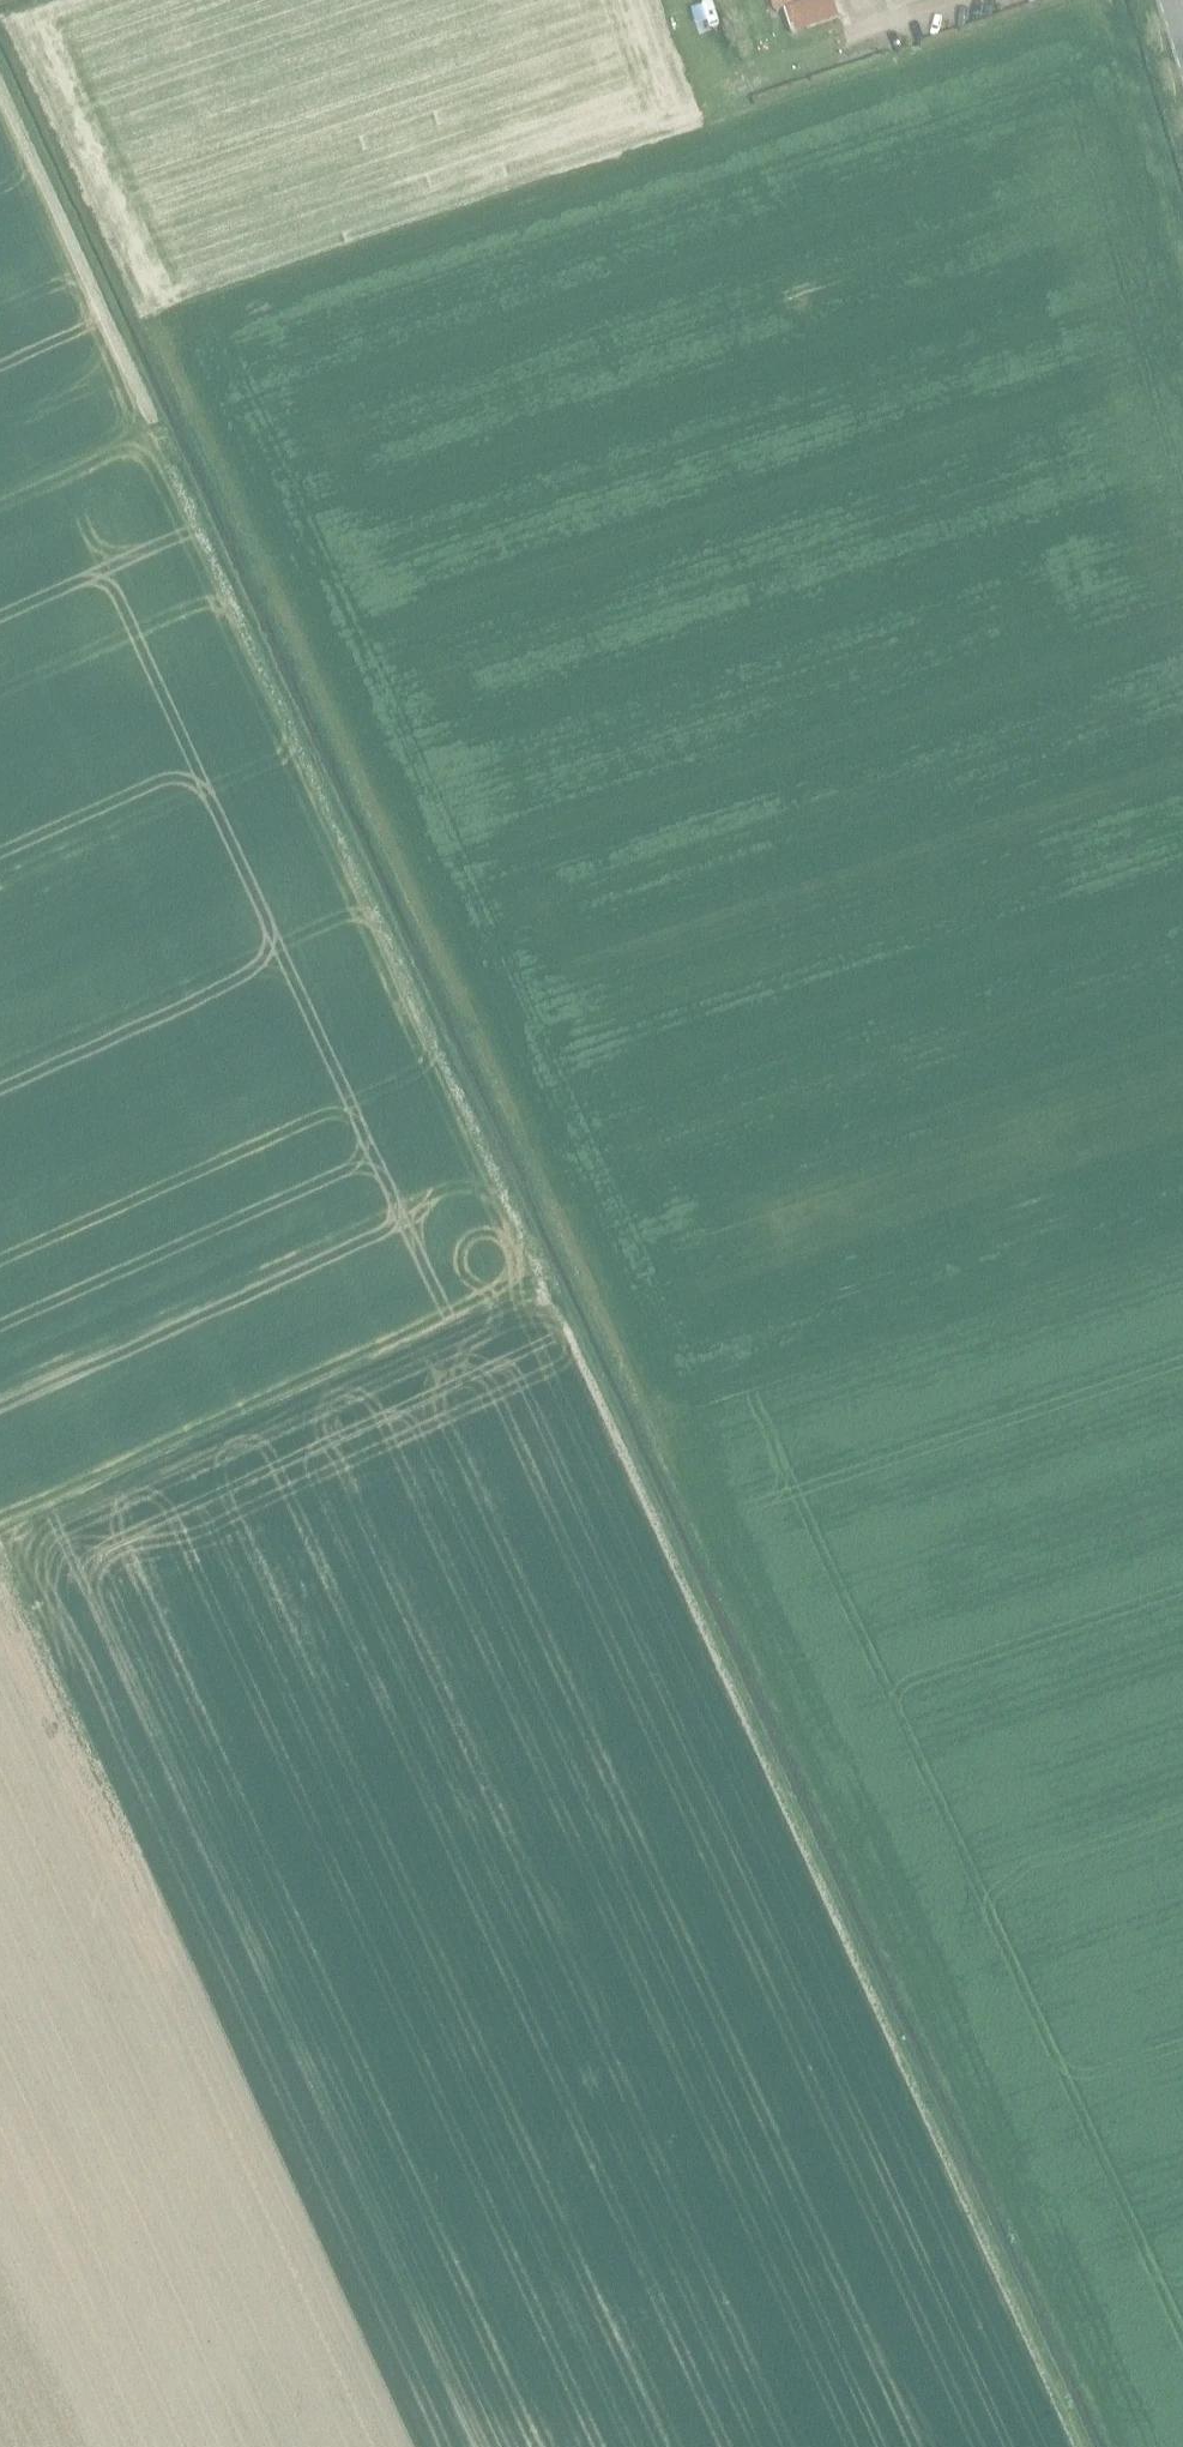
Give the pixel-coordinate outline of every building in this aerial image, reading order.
[(839,21),(833,0),(769,0),(774,17),(785,14),(791,35),(839,21)]
